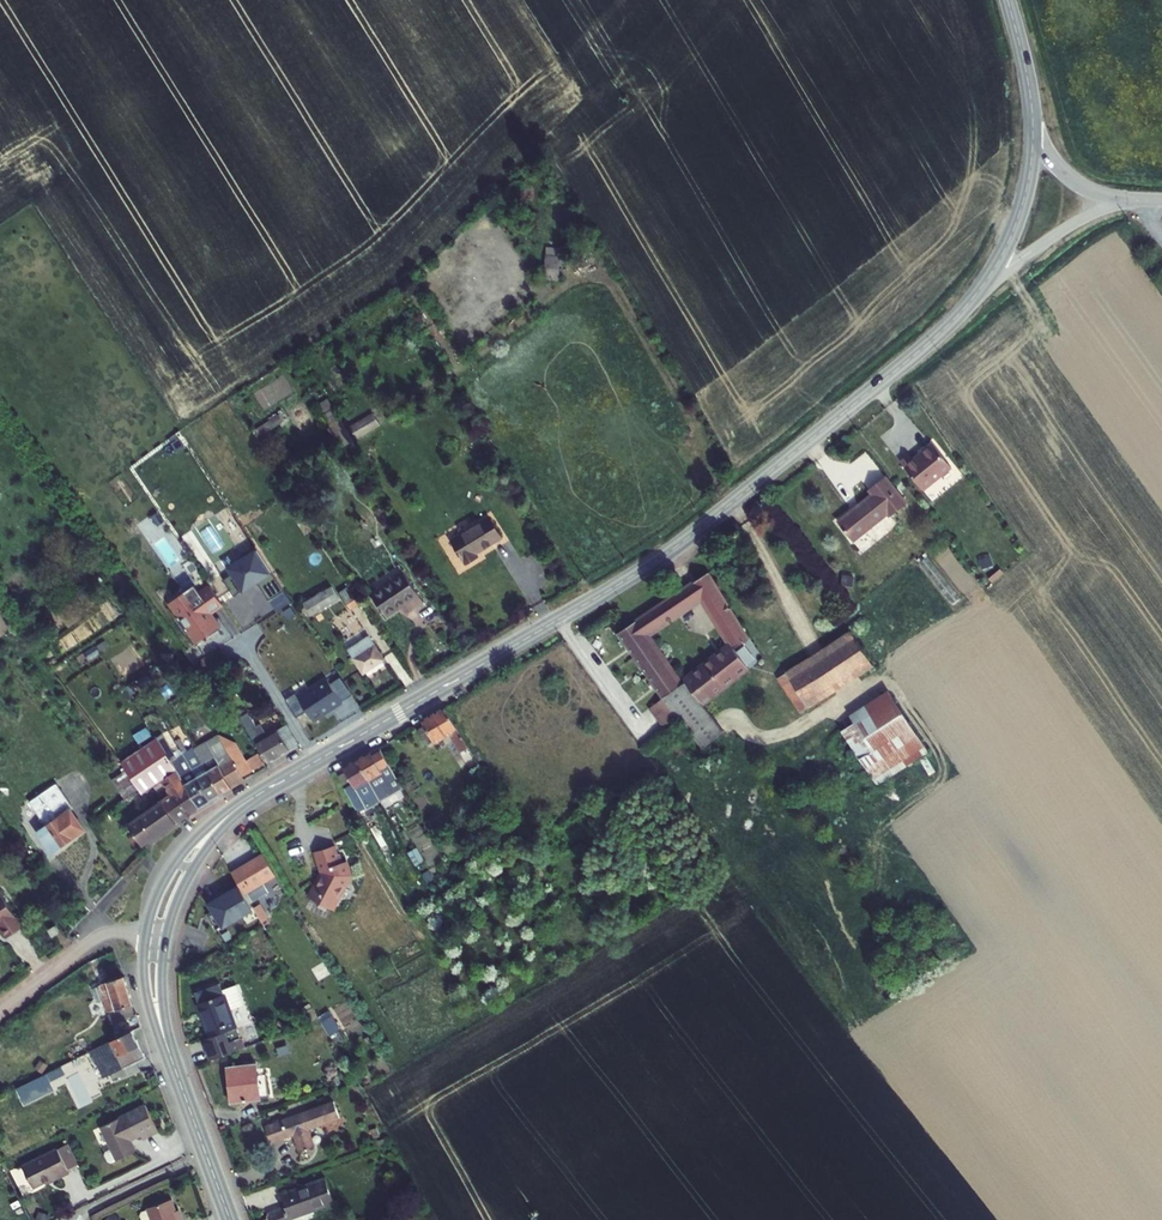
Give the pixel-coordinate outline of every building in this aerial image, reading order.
[(559,279),(560,247),(545,246),(544,278),(559,279)] [(253,432),(260,443),(268,438),(266,433),(284,421),(280,414),(253,432)] [(357,438),(379,426),(372,414),(350,427),(357,438)] [(949,468),(930,445),(910,461),(906,456),(898,463),(920,491),(949,468)] [(836,521),(852,540),(884,514),(887,517),(904,503),(882,477),(866,490),(869,494),(836,521)] [(465,564),(477,557),(475,554),(501,538),(489,517),(451,540),(465,564)] [(284,591),(255,547),(242,556),(244,559),(248,565),(233,575),(223,581),(234,597),(257,582),(270,601),(284,591)] [(229,569),(233,575),(248,565),(244,559),(229,569)] [(638,620),(646,635),(701,597),(731,644),(680,684),(679,682),(662,696),(679,719),(703,748),(724,731),(702,704),(748,667),(734,649),(749,640),(707,572),(638,620)] [(404,573),(371,594),(386,617),(405,604),(410,612),(424,603),(404,573)] [(201,594),(195,585),(174,599),(200,636),(210,630),(211,631),(222,624),(218,617),(212,617),(208,611),(221,602),(211,587),(201,594)] [(340,593),(350,609),(360,602),(350,586),(340,593)] [(332,587),(305,605),(313,617),(340,599),(332,587)] [(662,696),(679,682),(646,635),(638,620),(618,633),(662,696)] [(776,680),(800,713),(873,666),(850,632),(776,680)] [(348,650),(364,674),(385,660),(369,636),(348,650)] [(207,673),(220,690),(230,683),(217,666),(213,669),(207,673)] [(329,679),(300,697),(314,720),(343,702),(329,679)] [(175,692),(167,681),(161,686),(166,693),(163,695),(166,700),(170,697),(169,696),(175,692)] [(889,692),(850,716),(856,725),(843,733),(876,785),(928,752),(889,692)] [(666,729),(679,719),(662,696),(649,706),(666,729)] [(424,747),(433,741),(434,742),(449,733),(458,749),(461,753),(469,748),(445,708),(422,721),(425,727),(416,732),(424,747)] [(240,717),(249,731),(257,727),(248,712),(240,717)] [(288,724),(256,743),(268,763),(300,744),(288,724)] [(449,733),(434,742),(440,753),(448,748),(451,753),(458,749),(449,733)] [(184,784),(199,808),(210,801),(183,755),(176,759),(161,735),(156,738),(163,750),(174,767),(184,784)] [(218,736),(205,743),(218,764),(230,757),(225,748),(218,736)] [(128,825),(133,832),(143,846),(199,808),(184,784),(174,767),(163,750),(156,738),(120,762),(143,795),(163,781),(172,795),(128,825)] [(218,764),(205,743),(194,749),(220,795),(244,781),(242,777),(230,757),(218,764)] [(235,743),(225,748),(230,757),(242,777),(252,771),(235,743)] [(183,755),(210,801),(220,795),(194,749),(183,755)] [(380,769),(370,752),(357,760),(375,793),(389,785),(380,769)] [(346,772),(362,801),(375,793),(357,760),(343,767),(346,772)] [(398,780),(389,764),(380,769),(389,785),(398,780)] [(124,771),(111,781),(121,794),(134,785),(124,771)] [(338,777),(354,805),(362,801),(346,772),(338,777)] [(41,794),(71,839),(84,830),(70,811),(73,809),(55,785),(41,794)] [(138,791),(134,785),(121,794),(125,801),(138,791)] [(37,833),(51,853),(71,839),(41,794),(29,802),(46,827),(37,833)] [(322,871),(308,897),(333,910),(340,897),(339,893),(343,884),(347,883),(350,878),(346,868),(344,868),(339,854),(337,855),(334,846),(315,852),(320,869),(322,871)] [(253,902),(267,894),(261,884),(275,875),(263,855),(232,873),(244,893),(244,894),(248,892),(253,902)] [(6,938),(22,928),(0,893),(0,928),(6,938)] [(233,942),(263,924),(261,921),(253,909),(244,894),(244,893),(240,895),(241,896),(215,911),(233,942)] [(261,921),(265,918),(267,917),(260,905),(253,909),(261,921)] [(263,924),(264,927),(269,924),(265,918),(261,921),(263,924)] [(54,935),(59,931),(56,925),(50,929),(54,935)] [(104,1000),(108,1012),(133,1004),(124,976),(122,977),(120,968),(105,973),(108,981),(100,985),(100,986),(104,1000)] [(195,993),(199,1004),(211,1038),(204,1040),(211,1060),(245,1048),(231,1010),(243,1006),(236,986),(227,989),(227,987),(222,989),(220,984),(195,993)] [(104,1000),(100,986),(93,989),(97,1002),(104,1000)] [(306,1024),(318,1017),(313,1008),(301,1015),(306,1024)] [(323,1022),(332,1016),(330,1012),(319,1019),(322,1023),(323,1022)] [(341,1030),(332,1016),(323,1022),(331,1036),(341,1030)] [(124,1068),(146,1057),(133,1031),(95,1049),(102,1064),(119,1056),(124,1068)] [(87,1054),(94,1068),(102,1064),(95,1049),(87,1054)] [(227,1068),(230,1089),(233,1088),(235,1103),(261,1100),(259,1085),(257,1064),(227,1068)] [(45,1074),(25,1084),(31,1096),(51,1086),(45,1074)] [(269,1099),(267,1084),(259,1085),(261,1100),(269,1099)] [(300,1152),(314,1147),(308,1130),(340,1118),(334,1102),(265,1127),(271,1143),(294,1135),(300,1152)] [(143,1139),(158,1132),(145,1105),(101,1127),(112,1149),(106,1152),(104,1155),(108,1162),(111,1163),(135,1151),(130,1140),(141,1135),(143,1139)] [(57,1149),(22,1167),(33,1188),(45,1182),(52,1179),(53,1181),(69,1173),(68,1170),(62,1158),(71,1153),(67,1146),(58,1150),(57,1149)] [(68,1170),(79,1165),(73,1153),(71,1153),(62,1158),(68,1170)] [(334,1203),(325,1179),(281,1195),(286,1208),(268,1214),(270,1219),(291,1219),(334,1203)] [(148,1208),(148,1210),(142,1212),(141,1215),(142,1219),(179,1219),(176,1211),(172,1199),(148,1208)]
